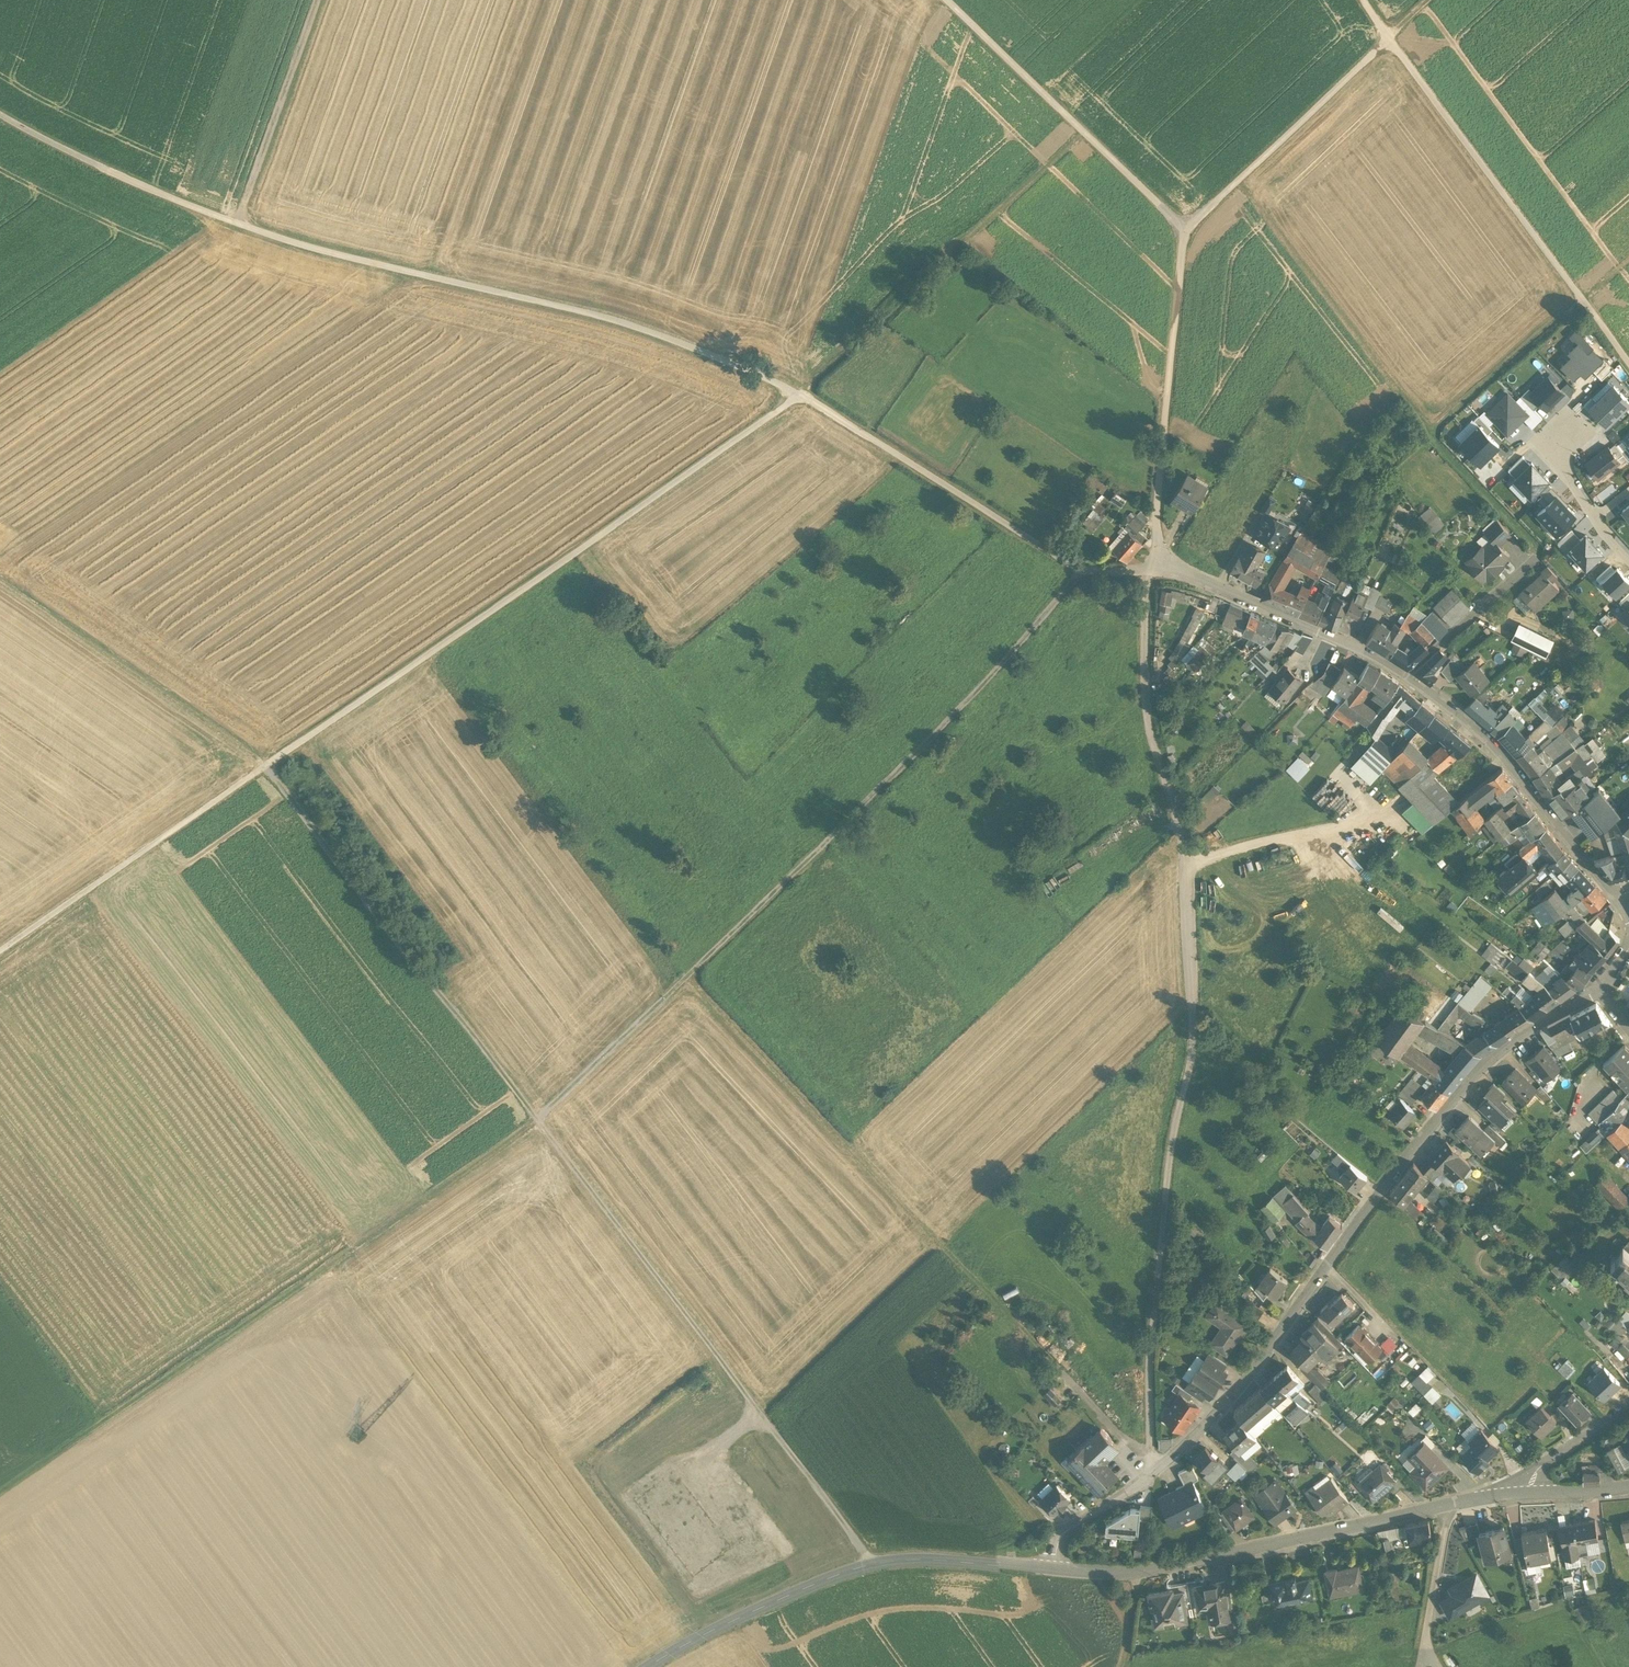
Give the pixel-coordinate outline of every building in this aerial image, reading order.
[(1592,347),(1577,331),(1570,338),(1577,344),(1569,352),(1572,356),(1561,366),(1572,377),(1579,370),(1581,372),(1591,372),(1593,370),(1602,361),(1602,360),(1590,348),(1592,347)] [(1602,360),(1602,361),(1593,370),(1602,379),(1613,368),(1604,358),(1602,360)] [(1531,393),(1541,403),(1546,409),(1563,392),(1548,377),(1532,392),(1531,393)] [(1614,385),(1596,402),(1589,409),(1606,426),(1625,407),(1628,403),(1628,401),(1614,385)] [(1529,405),(1534,410),(1541,403),(1531,393),(1532,392),(1529,388),(1520,396),(1529,405)] [(1523,410),(1508,394),(1487,414),(1507,435),(1516,426),(1513,424),(1517,420),(1519,422),(1523,419),(1528,415),(1523,410)] [(1589,409),(1596,402),(1592,397),(1583,406),(1588,410),(1589,409)] [(1529,405),(1523,410),(1528,415),(1523,419),(1532,428),(1542,419),(1534,410),(1529,405)] [(1479,425),(1488,435),(1492,430),(1478,416),(1474,421),(1478,426),(1479,425)] [(1469,434),(1490,455),(1499,446),(1488,435),(1479,425),(1478,426),(1469,434)] [(1490,455),(1469,434),(1460,443),(1480,464),(1490,455)] [(1627,459),(1628,461),(1628,460),(1628,448),(1627,445),(1623,440),(1616,445),(1627,459)] [(1615,444),(1610,448),(1619,460),(1622,463),(1627,459),(1616,445),(1615,444)] [(1610,448),(1608,446),(1587,463),(1586,463),(1597,478),(1598,477),(1619,461),(1619,460),(1610,448)] [(1509,470),(1516,478),(1530,464),(1523,457),(1509,470)] [(1538,491),(1547,482),(1549,480),(1532,463),(1530,464),(1516,478),(1514,480),(1531,497),(1538,491)] [(1194,481),(1187,477),(1172,502),(1190,514),(1205,489),(1194,482),(1194,481)] [(1542,495),(1551,487),(1547,482),(1538,491),(1542,495)] [(1538,500),(1545,507),(1556,496),(1558,494),(1551,487),(1542,495),(1538,500)] [(1116,493),(1110,500),(1121,508),(1127,500),(1116,493)] [(1093,510),(1098,514),(1109,501),(1102,495),(1091,508),(1093,510)] [(1574,514),(1556,496),(1545,507),(1538,514),(1543,520),(1540,522),(1547,529),(1550,526),(1556,532),(1574,514)] [(1429,505),(1419,513),(1434,532),(1444,524),(1429,505)] [(1320,508),(1311,522),(1318,526),(1327,512),(1320,508)] [(1093,510),(1083,522),(1093,531),(1103,519),(1098,514),(1093,510)] [(1127,534),(1133,528),(1138,532),(1149,520),(1140,512),(1137,515),(1129,525),(1123,530),(1127,534)] [(1124,521),(1129,525),(1137,515),(1132,512),(1124,521)] [(1274,522),(1267,518),(1264,519),(1261,523),(1262,526),(1258,532),(1259,533),(1260,538),(1259,540),(1276,550),(1288,531),(1281,526),(1280,523),(1277,521),(1274,522)] [(1498,523),(1486,534),(1494,542),(1500,548),(1511,537),(1498,523)] [(1133,528),(1127,534),(1140,546),(1146,539),(1138,532),(1133,528)] [(1570,549),(1580,539),(1572,530),(1557,543),(1566,553),(1570,550),(1570,549)] [(1140,546),(1127,534),(1111,553),(1125,565),(1140,546)] [(1333,552),(1300,534),(1284,561),(1296,567),(1306,573),(1313,561),(1324,567),(1333,552)] [(1602,552),(1586,535),(1580,539),(1570,549),(1570,550),(1586,567),(1602,552)] [(1494,542),(1485,551),(1483,549),(1468,563),(1470,565),(1469,566),(1484,582),(1487,579),(1489,581),(1504,567),(1502,565),(1510,558),(1500,548),(1494,542)] [(1248,547),(1242,558),(1240,558),(1231,573),(1232,573),(1233,572),(1243,578),(1242,579),(1256,587),(1262,577),(1254,573),(1265,554),(1256,549),(1255,551),(1248,547)] [(1296,567),(1284,561),(1269,587),(1281,592),(1296,567)] [(1324,567),(1313,561),(1306,573),(1318,580),(1324,567)] [(1540,571),(1542,573),(1544,573),(1552,581),(1557,576),(1547,565),(1540,571)] [(1601,583),(1602,582),(1615,570),(1611,565),(1596,578),(1601,583)] [(1324,567),(1318,580),(1324,583),(1331,571),(1324,567)] [(1617,568),(1615,570),(1602,582),(1616,596),(1628,584),(1628,581),(1617,568)] [(1341,576),(1331,571),(1324,583),(1328,585),(1335,589),(1336,586),(1341,576)] [(1520,593),(1537,612),(1560,589),(1552,581),(1544,573),(1542,573),(1520,593)] [(1341,576),(1336,586),(1339,588),(1342,583),(1344,583),(1344,582),(1347,577),(1342,574),(1341,576)] [(1356,587),(1347,583),(1344,591),(1352,595),(1356,587)] [(1335,589),(1328,585),(1324,594),(1327,595),(1325,598),(1330,600),(1333,593),(1334,591),(1335,589)] [(1281,592),(1269,587),(1261,602),(1275,608),(1282,592),(1281,592)] [(1297,598),(1282,592),(1275,608),(1298,618),(1302,609),(1310,593),(1302,589),(1297,598)] [(1438,610),(1453,625),(1472,605),(1456,589),(1436,608),(1438,610)] [(1344,591),(1342,590),(1338,597),(1348,605),(1352,595),(1344,591)] [(1372,590),(1368,598),(1369,598),(1364,608),(1373,612),(1374,610),(1379,599),(1381,594),(1372,590)] [(1168,621),(1170,606),(1175,607),(1176,600),(1187,602),(1189,596),(1174,593),(1162,591),(1160,605),(1164,605),(1162,620),(1168,621)] [(1356,592),(1345,616),(1357,621),(1364,608),(1369,598),(1368,598),(1356,592)] [(1619,602),(1626,610),(1628,607),(1628,593),(1619,602)] [(1338,597),(1329,621),(1322,618),(1318,625),(1336,633),(1348,605),(1338,597)] [(1392,607),(1379,599),(1374,610),(1386,618),(1392,607)] [(1215,610),(1227,615),(1230,607),(1219,602),(1215,610)] [(1325,611),(1312,606),(1309,612),(1302,609),(1298,618),(1318,626),(1318,625),(1322,618),(1325,611)] [(1196,607),(1173,652),(1183,657),(1194,645),(1189,642),(1204,612),(1196,607)] [(1259,620),(1230,607),(1227,615),(1226,618),(1239,624),(1246,627),(1242,634),(1251,638),(1259,620)] [(1423,623),(1435,637),(1440,642),(1455,628),(1453,625),(1438,610),(1431,617),(1416,607),(1407,619),(1415,624),(1410,632),(1412,634),(1423,623)] [(1239,624),(1226,618),(1223,624),(1236,630),(1239,624)] [(1407,619),(1401,629),(1406,632),(1407,633),(1410,632),(1415,624),(1407,619)] [(1277,627),(1259,620),(1251,638),(1261,642),(1266,645),(1277,627)] [(1423,623),(1412,634),(1422,645),(1424,647),(1425,647),(1435,637),(1423,623)] [(1401,629),(1395,625),(1390,634),(1386,640),(1397,647),(1406,632),(1401,629)] [(1517,645),(1524,648),(1546,659),(1555,641),(1523,625),(1514,643),(1517,645)] [(1397,647),(1386,640),(1390,634),(1378,626),(1367,645),(1390,659),(1397,650),(1398,648),(1397,647)] [(1289,632),(1277,627),(1266,645),(1266,646),(1265,645),(1263,649),(1261,650),(1272,656),(1274,651),(1276,652),(1281,644),(1287,648),(1294,635),(1289,632)] [(1294,635),(1287,648),(1295,653),(1298,649),(1295,648),(1303,638),(1302,637),(1301,639),(1294,635)] [(1183,657),(1182,658),(1195,670),(1215,648),(1202,637),(1194,645),(1183,657)] [(1256,649),(1251,653),(1254,656),(1256,655),(1261,650),(1263,649),(1265,645),(1266,646),(1266,645),(1261,642),(1256,649)] [(1409,657),(1397,650),(1390,659),(1408,671),(1429,652),(1425,647),(1424,647),(1422,645),(1409,657)] [(1524,648),(1517,645),(1513,653),(1520,656),(1524,648)] [(1251,653),(1245,647),(1238,654),(1246,663),(1249,661),(1254,656),(1251,653)] [(1261,650),(1256,655),(1266,666),(1272,656),(1261,650)] [(1444,650),(1416,675),(1428,684),(1432,679),(1430,677),(1436,673),(1435,672),(1448,660),(1444,655),(1447,653),(1444,650)] [(1168,664),(1173,668),(1182,658),(1183,657),(1173,652),(1168,657),(1171,660),(1168,664)] [(1254,656),(1249,661),(1267,678),(1273,672),(1266,666),(1256,655),(1254,656)] [(1449,662),(1452,664),(1459,670),(1462,666),(1464,665),(1454,656),(1449,662)] [(1459,670),(1452,664),(1442,674),(1450,685),(1457,679),(1466,672),(1462,666),(1459,670)] [(1488,683),(1474,666),(1466,672),(1457,679),(1471,696),(1488,683)] [(1342,675),(1329,667),(1325,675),(1321,680),(1319,681),(1331,690),(1342,675)] [(1382,675),(1369,667),(1361,681),(1350,697),(1360,705),(1373,687),(1382,675)] [(1361,681),(1345,671),(1342,675),(1331,690),(1332,691),(1334,689),(1335,689),(1335,688),(1348,697),(1346,700),(1347,700),(1350,697),(1361,681)] [(1301,683),(1288,672),(1271,692),(1284,704),(1301,683)] [(1400,687),(1382,675),(1373,687),(1379,692),(1374,699),(1386,707),(1400,687)] [(1383,710),(1391,717),(1402,702),(1419,715),(1426,720),(1434,712),(1400,687),(1386,707),(1383,710)] [(1488,692),(1475,702),(1483,709),(1494,700),(1488,692)] [(1545,693),(1537,701),(1542,705),(1549,698),(1545,693)] [(1360,705),(1350,697),(1347,700),(1341,708),(1368,728),(1375,719),(1377,717),(1360,705)] [(1543,721),(1550,727),(1557,721),(1550,714),(1542,705),(1537,701),(1530,707),(1543,721)] [(1483,709),(1475,702),(1463,710),(1483,726),(1493,717),(1487,712),(1483,709)] [(1562,703),(1550,714),(1557,721),(1562,716),(1569,710),(1562,703)] [(1493,717),(1500,723),(1509,714),(1510,713),(1505,708),(1499,714),(1492,709),(1487,712),(1493,717)] [(1377,717),(1375,719),(1384,726),(1387,723),(1391,717),(1383,710),(1377,717)] [(1520,717),(1513,710),(1510,713),(1509,714),(1516,721),(1520,717)] [(1426,720),(1419,729),(1433,739),(1439,734),(1443,731),(1450,723),(1434,712),(1426,720)] [(1404,726),(1391,717),(1387,723),(1407,743),(1408,742),(1419,729),(1426,720),(1419,715),(1413,724),(1407,720),(1404,726)] [(1544,733),(1555,745),(1564,736),(1573,728),(1562,716),(1557,721),(1550,727),(1544,733)] [(1500,723),(1493,717),(1483,726),(1491,732),(1500,723)] [(1516,721),(1510,726),(1516,732),(1521,726),(1516,721)] [(1543,721),(1523,739),(1530,746),(1534,742),(1544,733),(1550,727),(1543,721)] [(1472,739),(1450,723),(1443,731),(1439,734),(1445,739),(1443,741),(1459,752),(1472,739)] [(1500,723),(1491,732),(1497,737),(1506,728),(1500,723)] [(1510,726),(1498,738),(1505,745),(1516,732),(1510,726)] [(1564,736),(1576,750),(1586,744),(1573,728),(1564,736)] [(1523,739),(1516,732),(1505,745),(1517,758),(1530,746),(1523,739)] [(1556,763),(1576,750),(1564,736),(1555,745),(1540,758),(1548,768),(1548,769),(1549,769),(1556,763)] [(1367,754),(1382,771),(1397,755),(1381,738),(1367,754)] [(1586,744),(1576,750),(1582,757),(1583,759),(1591,753),(1598,762),(1607,756),(1593,739),(1586,744)] [(1459,752),(1443,741),(1426,761),(1438,774),(1459,752)] [(1425,760),(1408,742),(1407,743),(1397,755),(1413,772),(1425,760)] [(1530,746),(1517,758),(1533,779),(1548,768),(1540,758),(1533,750),(1530,746)] [(1576,750),(1556,763),(1560,768),(1562,771),(1582,757),(1576,750)] [(1413,772),(1397,755),(1382,771),(1398,788),(1413,772)] [(1296,779),(1309,767),(1298,756),(1285,769),(1296,779)] [(1426,761),(1425,760),(1413,772),(1398,788),(1433,826),(1450,811),(1456,807),(1433,778),(1438,774),(1426,761)] [(1592,771),(1584,762),(1575,769),(1576,772),(1577,772),(1580,769),(1585,776),(1592,771)] [(1556,763),(1549,769),(1551,772),(1554,772),(1560,768),(1556,763)] [(1548,769),(1534,780),(1547,799),(1561,788),(1560,786),(1551,772),(1549,769),(1548,769)] [(1580,769),(1577,772),(1576,772),(1562,783),(1567,790),(1581,778),(1581,779),(1585,776),(1580,769)] [(1517,792),(1502,774),(1487,783),(1493,791),(1503,804),(1517,792)] [(1567,790),(1562,783),(1560,786),(1561,788),(1547,799),(1551,804),(1553,802),(1556,807),(1554,808),(1562,819),(1572,810),(1593,793),(1593,792),(1590,794),(1580,781),(1582,779),(1581,779),(1581,778),(1567,790)] [(1487,783),(1470,795),(1465,799),(1472,808),(1493,791),(1487,783)] [(1201,797),(1208,803),(1219,789),(1213,784),(1201,797)] [(1593,793),(1572,810),(1592,836),(1603,827),(1619,815),(1613,807),(1610,809),(1597,791),(1599,789),(1599,788),(1593,793)] [(1533,812),(1517,792),(1503,804),(1501,806),(1510,817),(1520,809),(1527,817),(1533,812)] [(1472,808),(1465,799),(1456,807),(1450,811),(1468,835),(1483,822),(1472,808)] [(1501,806),(1486,819),(1502,839),(1505,836),(1512,830),(1505,822),(1510,817),(1501,806)] [(1615,819),(1624,830),(1617,835),(1622,847),(1627,860),(1628,865),(1628,806),(1619,815),(1615,819)] [(1540,821),(1533,812),(1527,817),(1520,824),(1526,832),(1540,821)] [(1624,830),(1615,819),(1611,822),(1617,835),(1624,830)] [(1546,828),(1540,821),(1526,832),(1531,840),(1546,828)] [(1611,822),(1603,829),(1612,852),(1622,847),(1617,835),(1611,822)] [(1510,842),(1526,832),(1520,824),(1512,830),(1505,836),(1510,842)] [(1563,851),(1546,828),(1531,840),(1519,851),(1524,856),(1525,857),(1538,845),(1551,861),(1563,851)] [(1519,851),(1504,864),(1508,869),(1524,856),(1519,851)] [(1551,861),(1546,866),(1550,870),(1547,873),(1551,876),(1571,859),(1563,851),(1551,861)] [(1594,862),(1611,879),(1628,874),(1628,865),(1627,860),(1621,861),(1621,859),(1619,859),(1618,855),(1594,862)] [(1508,869),(1497,878),(1512,895),(1538,872),(1525,857),(1524,856),(1508,869)] [(1578,867),(1571,859),(1551,876),(1559,884),(1564,879),(1578,867)] [(1596,887),(1578,867),(1564,879),(1580,894),(1577,896),(1580,900),(1596,887)] [(1603,896),(1596,887),(1580,900),(1574,905),(1565,913),(1569,918),(1566,922),(1568,924),(1572,921),(1578,915),(1585,924),(1586,922),(1581,915),(1590,907),(1603,896)] [(1563,901),(1553,890),(1543,899),(1559,918),(1565,913),(1574,905),(1567,898),(1563,901)] [(1603,896),(1590,907),(1594,912),(1608,901),(1603,896)] [(1547,928),(1559,918),(1543,899),(1531,910),(1547,928)] [(1585,924),(1578,915),(1572,921),(1568,924),(1559,933),(1566,940),(1577,929),(1585,924)] [(1598,917),(1589,924),(1588,925),(1591,929),(1601,921),(1598,917)] [(1601,921),(1591,929),(1598,936),(1607,945),(1614,938),(1601,921)] [(1585,924),(1577,929),(1591,943),(1598,936),(1591,929),(1588,925),(1589,924),(1586,922),(1585,924)] [(1607,945),(1598,936),(1591,943),(1592,945),(1606,959),(1621,944),(1615,939),(1614,938),(1607,945)] [(1551,950),(1539,942),(1529,955),(1538,963),(1541,960),(1542,961),(1551,950)] [(1562,944),(1553,952),(1565,960),(1568,957),(1564,953),(1568,949),(1562,944)] [(1506,956),(1492,945),(1483,956),(1496,967),(1506,956)] [(1606,959),(1592,945),(1577,961),(1592,971),(1606,959)] [(1577,961),(1572,958),(1559,975),(1561,977),(1575,989),(1578,987),(1592,971),(1577,961)] [(1526,972),(1514,963),(1507,972),(1519,981),(1526,972)] [(1537,970),(1533,977),(1534,978),(1538,981),(1542,974),(1537,970)] [(1616,984),(1628,1001),(1628,974),(1616,984)] [(1533,977),(1530,975),(1523,985),(1528,988),(1534,978),(1533,977)] [(1561,977),(1554,983),(1553,982),(1546,987),(1546,988),(1547,988),(1548,989),(1550,991),(1560,1000),(1575,989),(1561,977)] [(1538,981),(1534,978),(1528,988),(1532,992),(1536,991),(1540,995),(1547,988),(1546,988),(1538,981)] [(1548,989),(1547,988),(1540,995),(1534,1000),(1547,1013),(1560,1000),(1550,991),(1548,989)] [(1453,1008),(1441,1000),(1425,1026),(1444,1036),(1452,1023),(1446,1020),(1453,1008)] [(1520,1010),(1523,1013),(1532,1005),(1543,1017),(1547,1013),(1534,1000),(1520,1010)] [(1543,1017),(1532,1005),(1523,1013),(1535,1024),(1543,1017)] [(1482,1023),(1459,1007),(1452,1015),(1475,1031),(1482,1023)] [(1598,1009),(1573,1022),(1576,1031),(1581,1040),(1611,1025),(1598,1009)] [(1499,1030),(1523,1013),(1520,1010),(1502,1024),(1492,1030),(1496,1033),(1499,1030)] [(1465,1049),(1444,1036),(1425,1026),(1401,1013),(1378,1044),(1420,1075),(1432,1084),(1443,1071),(1409,1046),(1418,1035),(1455,1057),(1473,1068),(1482,1058),(1465,1049)] [(1523,1013),(1499,1030),(1511,1039),(1535,1024),(1523,1013)] [(1572,1020),(1557,1028),(1563,1038),(1576,1031),(1573,1022),(1572,1020)] [(1492,1030),(1482,1023),(1475,1031),(1482,1037),(1484,1038),(1492,1030)] [(1563,1038),(1557,1028),(1549,1031),(1557,1043),(1565,1039),(1563,1038)] [(1511,1039),(1499,1030),(1496,1033),(1492,1030),(1484,1038),(1495,1050),(1511,1039)] [(1549,1031),(1542,1037),(1549,1047),(1557,1043),(1549,1031)] [(1565,1039),(1570,1046),(1581,1040),(1576,1031),(1563,1038),(1565,1039)] [(1484,1038),(1482,1037),(1465,1049),(1482,1058),(1495,1050),(1484,1038)] [(1557,1043),(1549,1047),(1555,1054),(1570,1046),(1565,1039),(1557,1043)] [(1572,1051),(1573,1051),(1570,1046),(1555,1054),(1558,1059),(1572,1051)] [(1626,1049),(1605,1068),(1627,1093),(1628,1090),(1628,1053),(1626,1049)] [(1544,1051),(1528,1065),(1534,1072),(1536,1071),(1546,1084),(1547,1083),(1560,1073),(1552,1063),(1553,1062),(1544,1051)] [(1443,1071),(1432,1084),(1449,1097),(1473,1068),(1455,1057),(1443,1071)] [(1537,1094),(1516,1073),(1503,1087),(1521,1105),(1528,1099),(1530,1101),(1537,1094)] [(1414,1082),(1426,1091),(1432,1084),(1420,1075),(1414,1082)] [(1426,1091),(1414,1082),(1400,1098),(1411,1108),(1419,1099),(1426,1091)] [(1547,1083),(1546,1084),(1540,1089),(1543,1092),(1552,1101),(1558,1095),(1547,1083)] [(1426,1091),(1419,1099),(1436,1113),(1449,1097),(1432,1084),(1426,1091)] [(1505,1099),(1494,1088),(1489,1094),(1494,1098),(1494,1097),(1501,1103),(1505,1099)] [(1543,1092),(1537,1097),(1547,1107),(1552,1101),(1543,1092)] [(1613,1112),(1615,1111),(1619,1105),(1621,1103),(1622,1102),(1613,1092),(1588,1115),(1599,1126),(1613,1112)] [(1501,1103),(1494,1097),(1494,1098),(1481,1112),(1501,1131),(1509,1122),(1510,1123),(1511,1121),(1515,1117),(1501,1103)] [(1625,1098),(1622,1102),(1621,1103),(1627,1109),(1621,1116),(1615,1111),(1613,1113),(1622,1122),(1624,1121),(1628,1117),(1628,1102),(1625,1098)] [(1416,1116),(1400,1103),(1388,1116),(1397,1123),(1404,1130),(1416,1116)] [(1621,1103),(1619,1105),(1615,1111),(1621,1116),(1627,1109),(1621,1103)] [(1622,1122),(1613,1113),(1599,1126),(1601,1129),(1608,1136),(1622,1122)] [(1484,1134),(1469,1121),(1456,1134),(1455,1135),(1463,1142),(1478,1156),(1483,1150),(1487,1153),(1488,1152),(1487,1152),(1494,1144),(1484,1134)] [(1624,1121),(1608,1136),(1613,1142),(1620,1151),(1628,1160),(1628,1127),(1624,1121)] [(1397,1123),(1391,1129),(1398,1136),(1404,1130),(1397,1123)] [(1506,1145),(1489,1129),(1484,1134),(1494,1144),(1501,1151),(1506,1145)] [(1587,1155),(1608,1136),(1601,1129),(1580,1148),(1587,1155)] [(1456,1134),(1453,1132),(1448,1137),(1458,1147),(1463,1142),(1455,1135),(1456,1134)] [(1616,1155),(1620,1151),(1613,1142),(1608,1146),(1616,1155)] [(1458,1156),(1446,1145),(1435,1156),(1436,1157),(1431,1164),(1441,1174),(1443,1173),(1453,1183),(1468,1167),(1458,1157),(1458,1156)] [(1441,1174),(1431,1164),(1421,1174),(1427,1179),(1432,1184),(1441,1174)] [(1367,1180),(1351,1166),(1340,1180),(1356,1193),(1367,1180)] [(1413,1167),(1398,1186),(1412,1198),(1424,1183),(1427,1179),(1421,1174),(1413,1167)] [(1595,1187),(1624,1220),(1628,1215),(1628,1201),(1606,1176),(1595,1187)] [(1432,1184),(1427,1179),(1424,1183),(1424,1187),(1428,1190),(1432,1184)] [(1432,1184),(1428,1190),(1438,1200),(1443,1193),(1432,1184)] [(1412,1198),(1398,1186),(1390,1196),(1403,1209),(1408,1202),(1412,1198)] [(1273,1198),(1283,1208),(1294,1197),(1285,1187),(1273,1198)] [(1308,1213),(1294,1197),(1283,1208),(1297,1224),(1304,1216),(1308,1213)] [(1286,1212),(1273,1198),(1262,1208),(1274,1223),(1286,1212)] [(1408,1202),(1403,1209),(1408,1215),(1415,1208),(1408,1202)] [(1315,1226),(1304,1216),(1297,1224),(1297,1225),(1304,1233),(1307,1236),(1314,1240),(1321,1230),(1315,1226)] [(1321,1230),(1314,1240),(1327,1249),(1342,1229),(1330,1219),(1321,1230)] [(1270,1229),(1265,1233),(1271,1241),(1276,1237),(1270,1229)] [(1628,1277),(1628,1252),(1622,1246),(1610,1261),(1628,1277)] [(1310,1253),(1304,1261),(1311,1270),(1319,1260),(1310,1253)] [(1577,1266),(1565,1257),(1551,1271),(1562,1281),(1577,1266)] [(1290,1281),(1270,1267),(1258,1285),(1270,1293),(1278,1298),(1290,1281)] [(1270,1293),(1258,1285),(1255,1290),(1249,1285),(1241,1297),(1252,1304),(1258,1308),(1270,1293)] [(1341,1295),(1330,1307),(1327,1304),(1327,1305),(1321,1311),(1320,1311),(1334,1325),(1335,1324),(1334,1324),(1352,1307),(1353,1306),(1342,1295),(1341,1295)] [(1258,1308),(1252,1304),(1244,1315),(1255,1323),(1263,1312),(1258,1308)] [(1245,1324),(1216,1305),(1214,1305),(1211,1310),(1211,1312),(1215,1314),(1213,1317),(1213,1319),(1223,1325),(1210,1343),(1211,1345),(1224,1353),(1226,1353),(1245,1326),(1245,1324)] [(1625,1314),(1609,1333),(1618,1340),(1627,1331),(1628,1329),(1628,1318),(1625,1314)] [(1331,1333),(1318,1319),(1313,1324),(1327,1337),(1331,1333)] [(1327,1337),(1313,1324),(1301,1335),(1304,1339),(1305,1339),(1322,1356),(1322,1357),(1325,1360),(1338,1348),(1327,1337)] [(1358,1325),(1344,1339),(1356,1350),(1370,1336),(1358,1325)] [(1053,1327),(1047,1332),(1054,1338),(1059,1333),(1053,1327)] [(1332,1332),(1331,1333),(1327,1337),(1338,1348),(1343,1344),(1332,1332)] [(1370,1336),(1356,1350),(1368,1362),(1382,1348),(1370,1336)] [(1322,1357),(1305,1339),(1304,1339),(1291,1352),(1301,1361),(1308,1368),(1308,1367),(1313,1362),(1314,1364),(1322,1357)] [(1623,1345),(1617,1351),(1628,1362),(1628,1352),(1623,1345)] [(1224,1364),(1208,1353),(1204,1359),(1220,1369),(1224,1364)] [(1220,1369),(1204,1359),(1195,1372),(1216,1386),(1225,1373),(1220,1369)] [(1308,1368),(1301,1361),(1297,1366),(1305,1374),(1310,1370),(1308,1367),(1308,1368)] [(1410,1381),(1432,1403),(1440,1395),(1427,1381),(1434,1375),(1426,1366),(1410,1381)] [(1298,1379),(1287,1367),(1274,1379),(1285,1391),(1298,1379)] [(1604,1399),(1619,1384),(1604,1368),(1588,1383),(1604,1399)] [(1317,1371),(1310,1370),(1305,1374),(1320,1390),(1328,1382),(1317,1371)] [(1216,1386),(1195,1372),(1187,1385),(1203,1395),(1208,1398),(1216,1386)] [(1184,1379),(1176,1376),(1174,1382),(1182,1386),(1184,1379)] [(1274,1379),(1260,1390),(1272,1403),(1273,1404),(1286,1393),(1285,1391),(1274,1379)] [(1298,1379),(1285,1391),(1286,1393),(1294,1400),(1301,1406),(1304,1409),(1311,1401),(1299,1390),(1304,1386),(1298,1379)] [(1191,1395),(1183,1390),(1175,1384),(1171,1391),(1179,1396),(1179,1395),(1187,1400),(1191,1395)] [(1203,1395),(1187,1385),(1183,1390),(1191,1395),(1199,1401),(1203,1395)] [(1326,1400),(1313,1386),(1308,1391),(1321,1404),(1326,1400)] [(1260,1390),(1242,1405),(1254,1419),(1256,1417),(1272,1403),(1260,1390)] [(1054,1394),(1048,1400),(1055,1407),(1061,1401),(1054,1394)] [(1187,1400),(1179,1395),(1179,1396),(1171,1407),(1190,1420),(1198,1408),(1187,1400)] [(1574,1395),(1560,1408),(1577,1425),(1580,1424),(1582,1422),(1584,1419),(1585,1420),(1591,1415),(1574,1395)] [(1294,1400),(1283,1410),(1289,1416),(1296,1410),(1301,1406),(1294,1400)] [(1556,1414),(1547,1403),(1542,1407),(1552,1418),(1556,1414)] [(1254,1419),(1242,1405),(1234,1413),(1241,1420),(1246,1426),(1254,1419)] [(1190,1420),(1171,1407),(1163,1418),(1182,1432),(1190,1420)] [(1536,1415),(1535,1414),(1527,1422),(1542,1437),(1557,1423),(1552,1418),(1542,1407),(1541,1408),(1543,1410),(1536,1415)] [(1296,1410),(1289,1416),(1296,1424),(1308,1413),(1304,1409),(1299,1414),(1296,1410)] [(1254,1419),(1246,1426),(1250,1431),(1260,1422),(1256,1417),(1254,1419)] [(1241,1420),(1224,1435),(1237,1449),(1239,1452),(1241,1451),(1249,1444),(1248,1443),(1255,1437),(1250,1431),(1246,1426),(1241,1420)] [(1498,1448),(1482,1430),(1470,1442),(1474,1447),(1474,1446),(1486,1459),(1498,1448)] [(1101,1431),(1084,1446),(1068,1462),(1074,1469),(1098,1494),(1115,1478),(1100,1463),(1116,1448),(1101,1431)] [(1423,1443),(1430,1450),(1435,1445),(1425,1436),(1421,1440),(1423,1443)] [(1171,1440),(1158,1440),(1158,1450),(1164,1453),(1171,1447),(1171,1440)] [(1628,1468),(1628,1464),(1620,1447),(1627,1444),(1625,1442),(1607,1452),(1619,1474),(1628,1468)] [(1418,1466),(1412,1472),(1426,1487),(1446,1467),(1430,1450),(1423,1443),(1409,1457),(1418,1466)] [(1627,1444),(1620,1447),(1628,1464),(1628,1448),(1627,1444)] [(747,1460),(746,1446),(733,1446),(734,1461),(747,1460)] [(1486,1459),(1474,1446),(1474,1447),(1463,1457),(1467,1461),(1478,1473),(1479,1473),(1490,1462),(1486,1459)] [(1219,1461),(1205,1448),(1195,1459),(1208,1472),(1213,1467),(1219,1461)] [(1239,1452),(1237,1449),(1230,1455),(1235,1459),(1247,1471),(1250,1473),(1259,1464),(1250,1454),(1241,1451),(1239,1452)] [(1071,1472),(1074,1469),(1068,1462),(1065,1459),(1061,1462),(1071,1472)] [(1216,1480),(1208,1472),(1205,1476),(1214,1484),(1229,1468),(1220,1459),(1219,1461),(1213,1467),(1221,1474),(1216,1480)] [(1247,1471),(1235,1459),(1232,1463),(1235,1465),(1230,1471),(1239,1479),(1247,1471)] [(1478,1473),(1467,1461),(1462,1467),(1474,1480),(1481,1474),(1479,1473),(1478,1473)] [(1380,1465),(1374,1471),(1371,1468),(1369,1468),(1368,1468),(1359,1476),(1359,1479),(1362,1482),(1358,1485),(1373,1502),(1395,1481),(1380,1465)] [(1590,1476),(1600,1475),(1599,1466),(1590,1467),(1590,1476)] [(1191,1467),(1178,1474),(1185,1487),(1193,1484),(1198,1481),(1191,1467)] [(1221,1474),(1213,1467),(1208,1472),(1216,1480),(1221,1474)] [(1590,1476),(1584,1476),(1584,1487),(1600,1485),(1600,1475),(1590,1476)] [(1609,1475),(1600,1475),(1600,1485),(1609,1484),(1609,1475)] [(1332,1481),(1317,1492),(1316,1491),(1308,1497),(1323,1518),(1337,1507),(1341,1511),(1350,1504),(1332,1481)] [(1177,1491),(1169,1495),(1170,1497),(1160,1502),(1173,1527),(1192,1517),(1193,1519),(1206,1513),(1193,1484),(1185,1487),(1177,1491)] [(1278,1485),(1267,1493),(1264,1491),(1255,1497),(1276,1527),(1294,1514),(1287,1504),(1290,1501),(1278,1485)] [(1071,1501),(1057,1487),(1040,1504),(1054,1517),(1059,1512),(1060,1514),(1067,1507),(1066,1506),(1071,1501)] [(1033,1499),(1028,1503),(1035,1510),(1039,1505),(1033,1499)] [(1243,1503),(1226,1516),(1224,1514),(1228,1520),(1237,1533),(1255,1520),(1242,1501),(1241,1501),(1243,1503)] [(1151,1510),(1140,1509),(1140,1512),(1140,1513),(1140,1523),(1150,1524),(1151,1510)] [(1131,1512),(1125,1515),(1121,1515),(1121,1518),(1106,1526),(1105,1536),(1138,1539),(1140,1523),(1140,1513),(1140,1512),(1131,1512)] [(1228,1520),(1221,1526),(1228,1540),(1237,1533),(1228,1520)] [(1621,1522),(1625,1540),(1628,1539),(1628,1520),(1621,1522)] [(1595,1522),(1573,1525),(1579,1556),(1588,1554),(1586,1542),(1598,1540),(1595,1522)] [(1573,1525),(1559,1528),(1564,1558),(1579,1556),(1573,1525)] [(1429,1528),(1408,1533),(1410,1543),(1411,1548),(1417,1546),(1432,1543),(1429,1528)] [(1478,1530),(1460,1535),(1466,1547),(1481,1543),(1480,1539),(1478,1530)] [(1480,1539),(1481,1543),(1486,1561),(1500,1557),(1502,1561),(1511,1557),(1504,1531),(1480,1539)] [(1546,1531),(1522,1536),(1521,1536),(1523,1546),(1528,1567),(1529,1567),(1528,1563),(1545,1559),(1545,1562),(1552,1561),(1546,1531)] [(1410,1543),(1408,1533),(1388,1537),(1390,1547),(1410,1543)] [(1390,1547),(1388,1537),(1379,1539),(1383,1558),(1392,1556),(1390,1547)] [(1523,1546),(1515,1548),(1521,1568),(1528,1567),(1523,1546)] [(1396,1560),(1384,1562),(1386,1571),(1398,1569),(1396,1560)] [(1359,1571),(1337,1576),(1337,1575),(1327,1577),(1332,1601),(1342,1599),(1341,1595),(1363,1590),(1359,1571)] [(1488,1599),(1477,1579),(1452,1593),(1456,1600),(1444,1607),(1451,1620),(1465,1613),(1463,1610),(1469,1607),(1472,1608),(1488,1599)] [(1316,1604),(1311,1582),(1291,1587),(1291,1583),(1268,1588),(1274,1613),(1316,1604)] [(1201,1586),(1187,1589),(1193,1621),(1200,1620),(1198,1610),(1195,1592),(1203,1590),(1201,1586)] [(1203,1590),(1195,1592),(1198,1610),(1211,1608),(1213,1616),(1211,1616),(1213,1627),(1234,1624),(1229,1595),(1230,1592),(1229,1591),(1228,1589),(1225,1588),(1225,1586),(1203,1590)] [(1187,1589),(1171,1592),(1171,1596),(1173,1595),(1174,1600),(1186,1598),(1188,1609),(1185,1609),(1187,1622),(1193,1621),(1187,1589)] [(1186,1598),(1174,1600),(1173,1595),(1171,1596),(1150,1600),(1152,1615),(1160,1613),(1162,1622),(1176,1619),(1178,1628),(1188,1626),(1187,1622),(1185,1609),(1188,1609),(1186,1598)] [(1538,1599),(1530,1601),(1532,1611),(1540,1608),(1538,1599)] [(1587,1602),(1574,1609),(1582,1624),(1595,1617),(1587,1602)]
